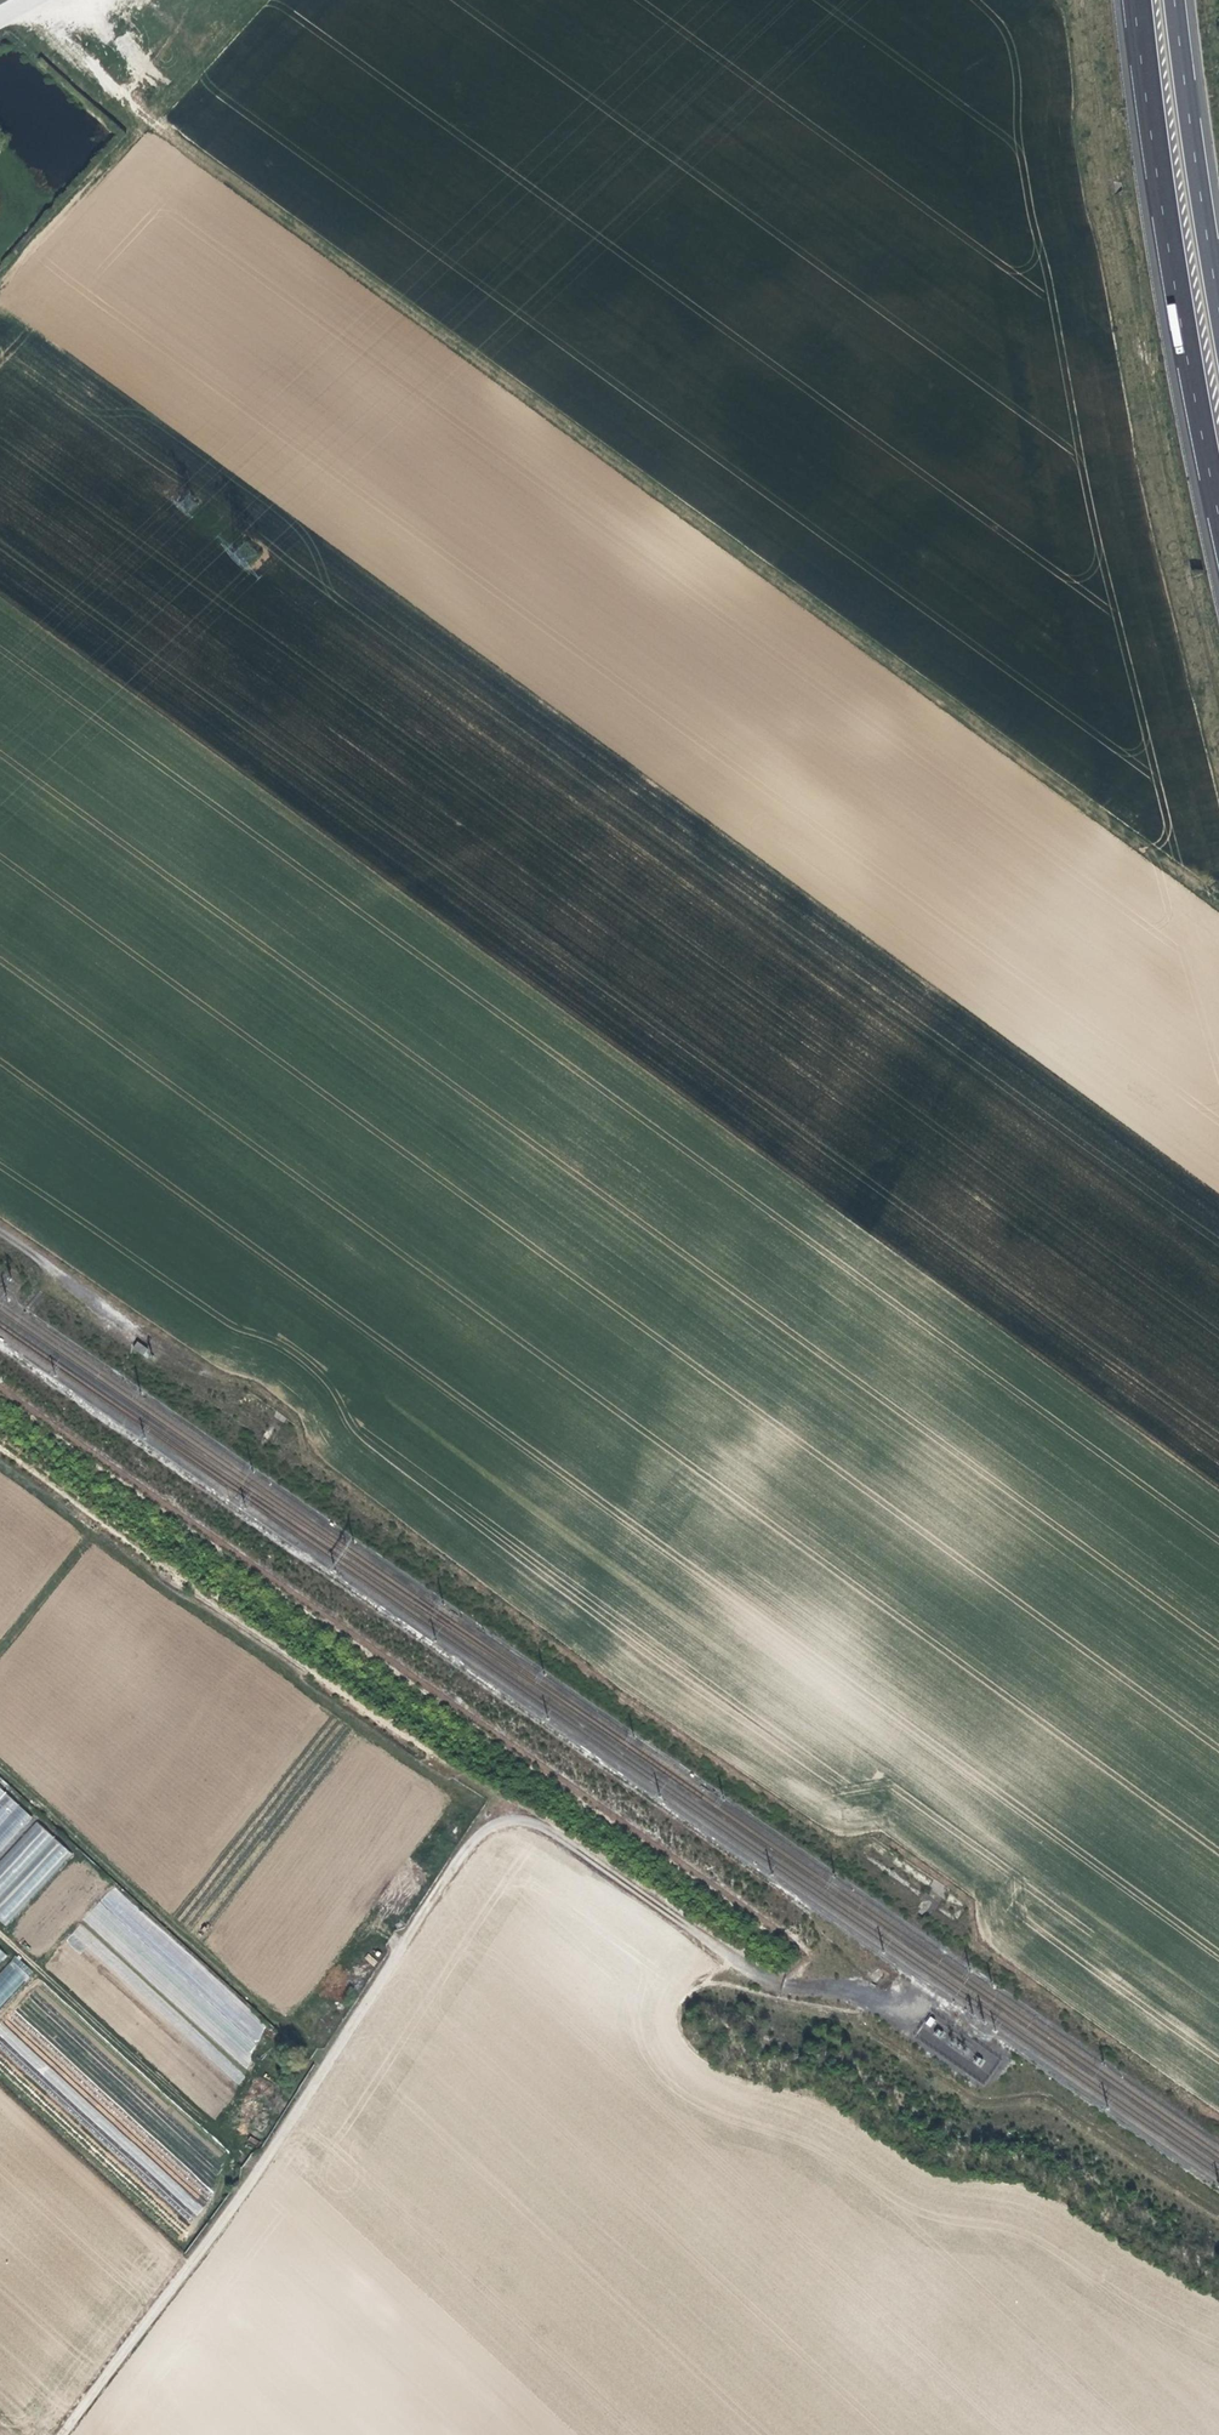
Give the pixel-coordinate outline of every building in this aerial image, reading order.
[(137,1341),(133,1348),(144,1356),(149,1350),(137,1341)] [(72,1854),(36,1821),(29,1828),(29,1811),(0,1786),(0,1921),(6,1927),(72,1854)] [(0,1972),(0,2007),(33,1972),(15,1956),(0,1972)] [(976,2055),(973,2060),(924,2029),(916,2041),(981,2081),(987,2072),(989,2073),(998,2058),(990,2053),(985,2061),(976,2055)] [(183,2190),(177,2197),(196,2215),(203,2208),(183,2190)]
